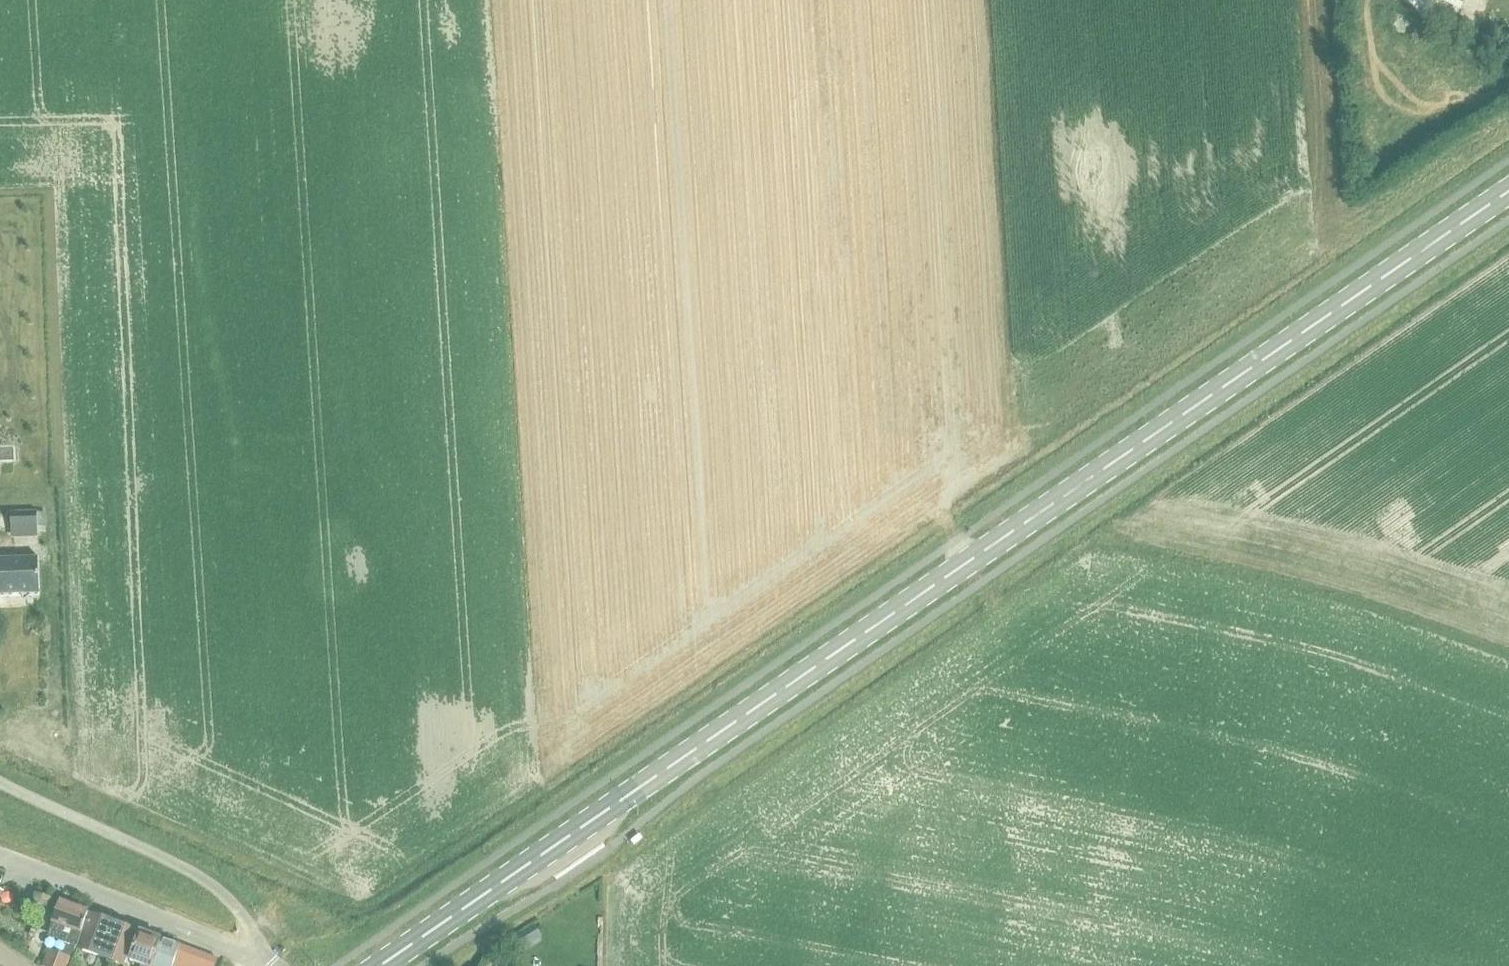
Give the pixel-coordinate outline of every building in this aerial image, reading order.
[(46,513),(10,512),(10,537),(36,537),(36,525),(46,525),(46,513)] [(40,595),(38,558),(0,559),(0,596),(40,595)] [(34,903),(48,908),(51,900),(37,894),(34,903)] [(50,931),(78,941),(88,913),(60,902),(50,931)] [(101,949),(127,959),(136,930),(92,914),(82,943),(85,944),(83,951),(98,956),(101,949)] [(160,939),(140,932),(130,960),(142,965),(151,965),(160,939)] [(151,965),(173,965),(180,946),(160,939),(151,965)] [(192,950),(180,946),(173,965),(187,965),(192,950)] [(41,965),(69,965),(72,959),(47,949),(41,965)] [(205,955),(192,950),(187,965),(201,965),(205,955)] [(218,959),(205,955),(201,965),(215,965),(218,959)]
